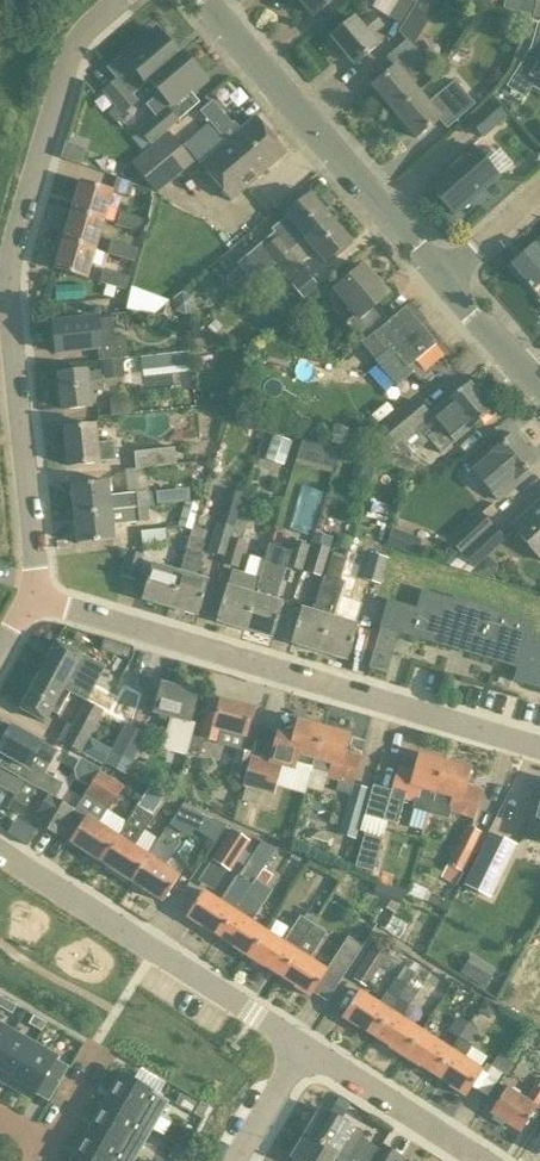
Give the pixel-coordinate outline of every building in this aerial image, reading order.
[(313,16),(332,0),(299,0),(313,16)] [(407,41),(387,58),(394,66),(372,85),(394,111),(417,91),(409,81),(428,65),(413,47),(441,0),(418,0),(399,31),(407,41)] [(410,0),(399,0),(389,15),(388,17),(390,18),(400,24),(413,2),(410,0)] [(523,13),(533,16),(537,0),(526,0),(523,13)] [(368,37),(382,25),(372,13),(359,25),(353,18),(331,37),(354,64),(376,45),(368,37)] [(519,67),(539,80),(536,86),(539,89),(539,26),(538,26),(533,45),(519,67)] [(145,84),(144,82),(148,79),(178,55),(177,55),(156,29),(123,57),(136,72),(123,81),(118,77),(101,91),(114,107),(107,113),(115,121),(139,101),(133,94),(145,84)] [(199,101),(189,89),(203,77),(181,51),(177,55),(178,55),(148,79),(168,104),(138,130),(151,145),(167,132),(180,121),(178,120),(199,101)] [(428,103),(417,91),(394,111),(416,138),(438,119),(446,129),(467,111),(459,103),(461,101),(457,96),(464,91),(455,81),(428,103)] [(226,142),(225,142),(235,153),(239,151),(260,175),(286,153),(255,117),(238,131),(212,101),(199,112),(226,142)] [(469,122),(481,137),(483,139),(506,118),(492,102),(469,122)] [(151,145),(130,162),(155,192),(157,190),(191,161),(167,132),(151,145)] [(65,155),(85,161),(90,147),(69,141),(65,155)] [(230,201),(260,175),(239,151),(235,153),(225,142),(199,165),(230,201)] [(455,215),(500,175),(472,144),(427,185),(455,215)] [(79,181),(70,211),(104,221),(112,191),(79,181)] [(253,283),(274,265),(329,218),(309,194),(284,215),(286,217),(271,229),(274,233),(237,264),(253,283)] [(70,211),(62,239),(95,249),(104,221),(70,211)] [(119,212),(115,225),(142,233),(146,220),(119,212)] [(350,242),(329,218),(274,265),(286,279),(302,265),(300,263),(314,251),(324,263),(350,242)] [(86,278),(95,249),(62,239),(53,269),(86,278)] [(135,261),(138,248),(110,240),(107,253),(135,261)] [(511,265),(532,290),(539,283),(539,240),(511,265)] [(343,324),(361,345),(388,322),(373,305),(386,295),(362,266),(333,290),(354,315),(343,324)] [(118,288),(126,290),(130,277),(102,269),(99,282),(118,288)] [(404,308),(388,322),(361,345),(374,360),(389,348),(406,368),(435,344),(404,308)] [(56,352),(99,347),(100,360),(103,359),(129,357),(127,336),(112,337),(110,319),(96,320),(96,317),(52,321),(56,352)] [(192,351),(143,353),(144,375),(193,373),(192,351)] [(88,390),(103,388),(101,371),(86,372),(86,370),(58,373),(63,409),(90,406),(88,390)] [(470,429),(492,411),(468,383),(447,401),(445,398),(425,416),(412,400),(375,432),(389,448),(391,446),(398,454),(407,446),(412,452),(441,427),(454,442),(470,429)] [(94,425),(65,427),(69,466),(100,463),(100,461),(116,460),(113,441),(97,443),(94,425)] [(265,459),(284,466),(292,441),(273,434),(265,459)] [(516,479),(536,462),(523,447),(526,445),(518,435),(515,438),(513,435),(492,452),(499,461),(494,465),(497,470),(483,482),(498,499),(518,482),(516,479)] [(299,459),(335,471),(343,447),(306,436),(299,459)] [(147,467),(152,467),(177,465),(175,448),(134,452),(136,469),(147,467)] [(71,484),(75,514),(148,506),(147,492),(150,492),(147,467),(136,469),(127,470),(130,493),(109,495),(108,480),(71,484)] [(158,492),(159,501),(191,498),(190,488),(158,492)] [(222,520),(235,523),(241,491),(227,489),(222,520)] [(510,527),(539,560),(539,500),(510,527)] [(114,539),(112,525),(150,521),(148,506),(75,514),(78,543),(114,539)] [(449,541),(461,554),(493,525),(481,513),(449,541)] [(217,522),(208,552),(224,557),(230,537),(233,527),(217,522)] [(193,525),(191,530),(185,556),(180,572),(179,572),(169,607),(198,616),(208,581),(194,576),(204,541),(208,530),(193,525)] [(505,540),(493,525),(461,554),(450,565),(470,573),(505,540)] [(143,547),(167,544),(165,529),(141,533),(143,547)] [(392,543),(419,554),(424,541),(397,530),(392,543)] [(287,567),(302,571),(312,538),(296,533),(287,567)] [(315,533),(312,544),(314,544),(329,549),(332,538),(315,533)] [(230,537),(224,557),(222,564),(238,569),(246,542),(230,537)] [(314,544),(306,572),(321,576),(329,549),(314,544)] [(266,559),(259,578),(255,594),(254,594),(244,630),(272,638),(283,602),(269,598),(274,582),(273,582),(279,563),(278,562),(282,550),(270,547),(266,559)] [(123,577),(137,581),(144,555),(128,550),(120,576),(123,577)] [(370,553),(363,579),(381,584),(388,558),(370,553)] [(142,599),(169,607),(179,572),(152,564),(142,599)] [(290,643),(318,651),(342,567),(330,564),(326,578),(325,577),(320,595),(319,594),(314,611),(300,607),(290,643)] [(356,571),(342,567),(318,651),(346,660),(357,625),(344,621),(351,597),(350,597),(354,585),(352,584),(356,571)] [(216,621),(244,630),(254,594),(226,586),(216,621)] [(517,667),(513,680),(539,688),(539,641),(527,637),(531,624),(502,615),(503,611),(453,597),(452,600),(422,591),(417,610),(388,602),(369,667),(385,672),(397,632),(462,651),(517,667)] [(57,641),(39,675),(70,692),(82,669),(76,666),(82,654),(57,641)] [(59,714),(70,692),(39,675),(20,709),(45,722),(52,710),(59,714)] [(195,724),(190,722),(198,693),(163,683),(155,713),(174,718),(165,750),(187,756),(195,724)] [(245,737),(253,708),(221,699),(217,714),(208,712),(201,738),(194,736),(190,749),(201,753),(205,739),(217,743),(221,730),(245,737)] [(82,753),(104,710),(86,701),(73,726),(67,723),(58,740),(82,753)] [(275,795),(283,766),(310,773),(324,727),(298,720),(293,738),(277,733),(271,757),(252,751),(243,779),(241,786),(245,787),(275,795)] [(132,763),(147,734),(126,723),(110,751),(132,763)] [(0,746),(0,752),(4,754),(30,768),(31,766),(36,757),(49,764),(57,751),(43,743),(12,725),(0,746)] [(327,778),(338,781),(335,791),(350,795),(338,834),(355,840),(370,790),(353,786),(361,757),(346,753),(351,735),(324,727),(310,773),(306,789),(313,790),(325,786),(327,778)] [(229,775),(243,779),(252,751),(238,747),(229,775)] [(385,820),(396,822),(402,799),(415,803),(413,809),(430,814),(445,762),(419,755),(414,772),(399,767),(385,820)] [(68,783),(78,771),(61,758),(51,770),(68,783)] [(471,769),(445,762),(430,814),(449,819),(450,812),(474,819),(482,791),(466,787),(471,769)] [(23,779),(25,780),(37,787),(55,798),(63,784),(44,774),(31,766),(30,768),(23,779)] [(73,813),(85,820),(71,841),(82,848),(81,850),(101,862),(118,836),(99,823),(115,797),(123,785),(99,771),(73,813)] [(3,804),(10,808),(10,807),(23,814),(31,800),(31,799),(37,787),(25,780),(22,785),(0,773),(0,806),(1,806),(2,805),(3,804)] [(112,869),(132,882),(149,855),(135,846),(143,834),(137,830),(145,818),(149,820),(167,792),(152,785),(119,836),(118,836),(101,862),(102,863),(103,862),(113,868),(112,869)] [(539,841),(539,794),(527,838),(539,841)] [(73,809),(50,796),(42,810),(46,813),(40,823),(58,834),(73,809)] [(176,818),(168,830),(166,829),(149,856),(149,855),(132,882),(133,883),(134,881),(144,888),(144,889),(162,901),(181,876),(161,863),(177,838),(186,825),(176,818)] [(440,878),(456,886),(483,833),(467,824),(440,878)] [(231,829),(211,860),(230,872),(250,841),(231,829)] [(373,871),(382,838),(365,833),(356,866),(373,871)] [(489,833),(464,885),(489,897),(515,846),(489,833)] [(205,927),(219,936),(253,884),(241,879),(225,905),(204,891),(187,917),(204,928),(205,927)] [(373,895),(391,901),(401,904),(405,892),(378,882),(373,895)] [(262,894),(253,884),(219,936),(234,946),(233,947),(248,957),(266,931),(246,918),(262,894)] [(296,950),(280,975),(295,985),(295,987),(311,997),(328,971),(310,959),(318,947),(327,932),(313,924),(303,939),(296,950)] [(296,950),(266,931),(248,957),(265,968),(266,966),(280,975),(296,950)] [(378,941),(354,978),(367,987),(391,949),(378,941)] [(340,953),(331,967),(345,976),(354,962),(340,953)] [(473,954),(462,973),(489,987),(499,969),(473,954)] [(361,1027),(375,1036),(409,985),(397,980),(380,1005),(360,992),(343,1017),(360,1028),(361,1027)] [(417,994),(409,985),(375,1036),(390,1046),(390,1047),(404,1057),(422,1030),(402,1017),(417,994)] [(0,1005),(0,1007),(11,1014),(16,1006),(4,999),(0,1005)] [(29,1024),(41,1031),(46,1023),(33,1016),(29,1024)] [(447,1032),(459,1038),(468,1024),(456,1017),(447,1032)] [(459,1038),(452,1049),(435,1075),(452,1086),(451,1086),(466,1096),(483,1070),(464,1057),(479,1031),(468,1024),(459,1038)] [(0,1027),(0,1054),(12,1034),(0,1027)] [(452,1049),(422,1030),(404,1057),(421,1068),(422,1067),(435,1075),(452,1049)] [(33,1046),(12,1034),(0,1054),(0,1080),(10,1085),(33,1046)] [(32,1098),(45,1076),(58,1083),(68,1066),(33,1046),(10,1085),(32,1098)] [(106,1104),(152,1131),(169,1101),(123,1075),(106,1104)] [(535,1086),(526,1101),(507,1088),(491,1112),(522,1131),(537,1107),(539,1109),(539,1107),(539,1082),(537,1087),(535,1086)] [(340,1099),(331,1114),(342,1120),(350,1105),(340,1099)] [(209,1106),(200,1101),(193,1114),(202,1118),(209,1106)] [(89,1132),(136,1159),(152,1131),(106,1104),(89,1132)] [(352,1128),(321,1109),(307,1134),(351,1160),(371,1160),(372,1159),(357,1149),(364,1138),(362,1134),(352,1128)] [(136,1159),(89,1132),(73,1160),(134,1160),(136,1159)] [(307,1134),(291,1160),(294,1160),(351,1160),(307,1134)] [(176,1160),(177,1160),(184,1149),(175,1144),(168,1157),(176,1160)] [(372,1159),(371,1160),(399,1160),(402,1157),(381,1144),(372,1159)]
